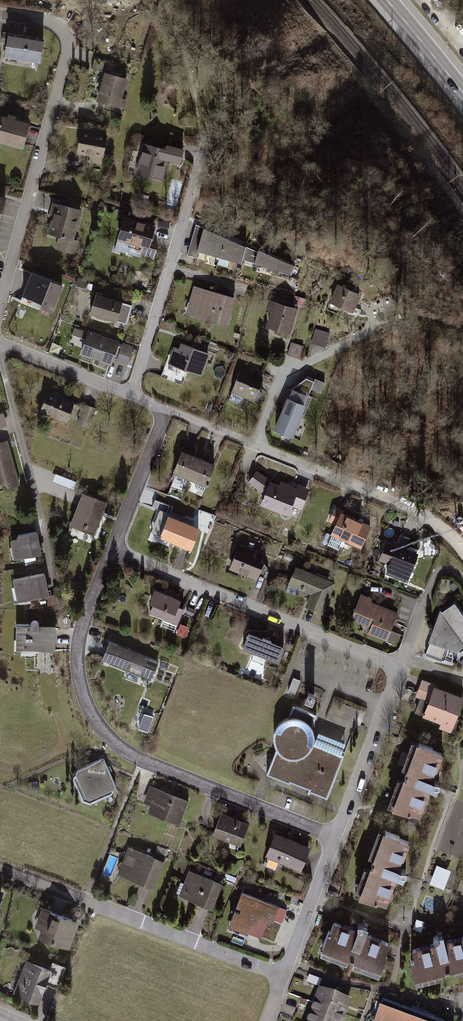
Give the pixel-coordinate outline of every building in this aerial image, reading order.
[(44,36),(7,30),(3,54),(40,60),(44,36)] [(121,105),(130,75),(105,67),(96,98),(121,105)] [(30,148),(36,125),(0,116),(0,140),(30,148)] [(107,132),(82,127),(78,150),(92,153),(90,161),(101,163),(107,132)] [(148,140),(140,175),(163,180),(168,156),(189,161),(193,146),(173,141),(172,146),(148,140)] [(74,238),(82,207),(52,199),(49,213),(52,214),(48,231),(60,233),(74,238)] [(155,223),(124,214),(117,237),(148,247),(155,223)] [(217,230),(204,224),(196,249),(241,262),(246,244),(236,239),(217,230)] [(74,238),(60,233),(55,247),(74,254),(79,239),(74,238)] [(295,263),(258,246),(254,261),(291,272),(295,263)] [(68,285),(43,278),(33,311),(50,316),(52,311),(59,314),(68,285)] [(336,281),(328,302),(356,312),(364,291),(336,281)] [(242,299),(198,286),(189,314),(234,327),(242,299)] [(95,291),(89,308),(129,322),(135,305),(95,291)] [(307,298),(294,295),(292,301),(305,305),(307,298)] [(290,331),(298,305),(270,297),(267,309),(271,310),(266,324),(290,331)] [(328,347),(331,332),(317,328),(313,343),(328,347)] [(139,345),(95,329),(87,350),(120,362),(123,355),(134,359),(139,345)] [(303,345),(290,341),(287,352),(300,356),(303,345)] [(181,348),(178,347),(171,364),(207,377),(216,354),(184,342),(181,348)] [(254,400),(263,376),(239,367),(230,390),(254,400)] [(322,392),(326,380),(315,375),(313,379),(307,376),(292,387),(276,427),(295,434),(304,413),(305,414),(313,394),(310,393),(312,388),(322,392)] [(82,404),(52,392),(45,409),(74,421),(82,404)] [(89,430),(98,409),(87,404),(79,425),(89,430)] [(9,426),(5,413),(0,414),(0,429),(9,426)] [(6,484),(7,489),(21,485),(8,441),(0,443),(0,486),(6,484)] [(191,451),(182,447),(173,470),(206,483),(215,460),(207,457),(191,451)] [(270,479),(257,469),(249,480),(263,489),(270,479)] [(57,474),(55,481),(75,487),(76,484),(66,480),(67,477),(57,474)] [(297,490),(270,480),(261,504),(287,514),(297,490)] [(110,505),(86,495),(73,528),(97,538),(110,505)] [(338,526),(334,535),(366,550),(378,526),(338,507),(330,522),(338,526)] [(204,529),(174,515),(164,535),(194,549),(204,529)] [(39,528),(9,532),(12,556),(43,552),(39,528)] [(424,554),(392,541),(384,562),(394,566),(392,570),(409,576),(411,571),(416,573),(424,554)] [(246,545),(235,569),(262,580),(272,557),(246,545)] [(339,584),(302,567),(293,586),(313,595),(308,606),(325,614),(339,584)] [(44,569),(10,575),(14,598),(48,592),(44,569)] [(180,599),(154,588),(148,601),(152,603),(148,611),(171,621),(180,599)] [(392,642),(403,613),(376,603),(377,600),(366,596),(356,620),(374,627),(372,634),(392,642)] [(425,655),(443,661),(447,649),(456,652),(462,648),(462,617),(455,605),(442,613),(441,611),(425,655)] [(49,621),(37,621),(37,625),(22,625),(22,653),(65,653),(65,627),(49,627),(49,621)] [(248,630),(242,646),(279,661),(286,645),(273,640),(274,638),(264,634),(264,636),(248,630)] [(158,660),(110,639),(103,657),(150,678),(158,660)] [(462,729),(462,694),(425,680),(418,698),(424,700),(420,714),(450,724),(448,729),(462,734),(462,729)] [(277,746),(266,770),(290,780),(291,778),(311,785),(309,790),(327,796),(343,753),(340,752),(344,741),(316,730),(315,727),(313,724),(311,722),(314,714),(292,706),(287,718),(283,721),(280,724),(277,730),(274,730),(274,741),(277,746)] [(145,716),(140,730),(149,734),(155,719),(145,716)] [(447,753),(416,742),(392,808),(423,819),(447,753)] [(105,760),(73,773),(85,803),(118,790),(105,760)] [(188,799),(150,784),(143,801),(151,804),(149,811),(179,822),(188,799)] [(253,823),(226,812),(217,832),(245,843),(253,823)] [(412,840),(381,829),(358,895),(388,906),(412,840)] [(315,845),(277,832),(269,855),(307,869),(315,845)] [(166,859),(128,845),(117,874),(156,888),(166,859)] [(430,884),(445,890),(453,871),(438,865),(430,884)] [(226,884),(192,870),(181,896),(215,910),(226,884)] [(243,889),(231,921),(256,931),(260,922),(267,925),(263,936),(277,942),(285,923),(279,921),(285,906),(243,889)] [(423,909),(436,913),(439,901),(427,898),(423,909)] [(80,921),(44,907),(33,935),(69,949),(80,921)] [(387,974),(399,944),(333,919),(321,949),(387,974)] [(413,951),(421,983),(462,973),(462,939),(413,951)] [(61,971),(26,958),(12,996),(46,1009),(61,971)] [(307,1020),(343,1020),(348,1006),(351,1000),(319,989),(307,1020)] [(375,1020),(438,1020),(425,1016),(407,1010),(393,1005),(382,1001),(375,1020)]
